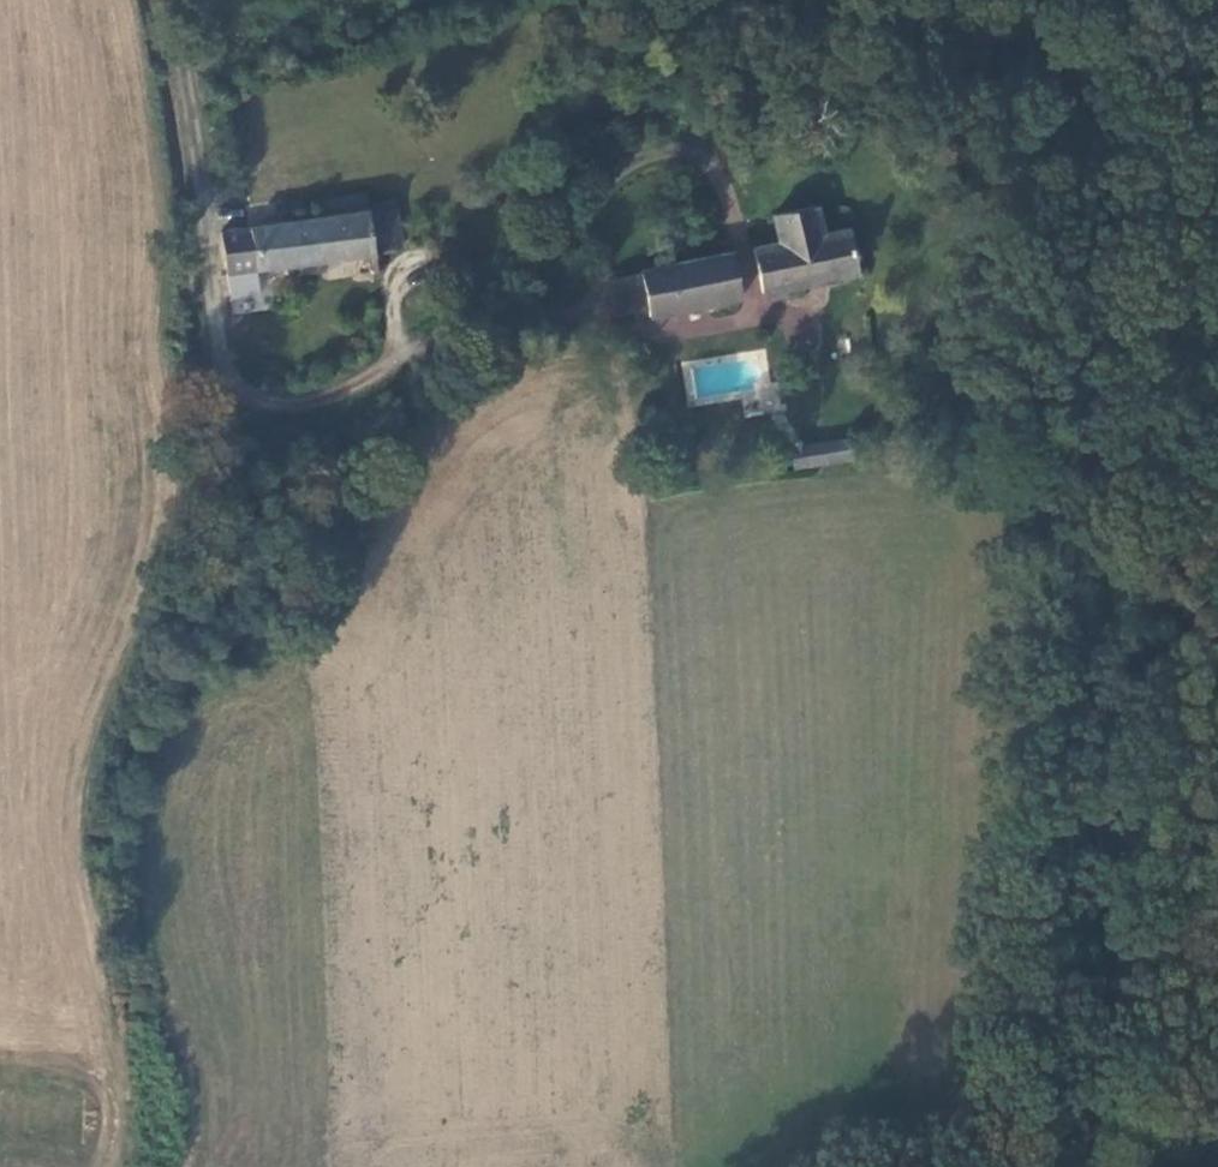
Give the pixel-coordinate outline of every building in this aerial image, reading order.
[(577,31),(567,7),(558,12),(568,36),(577,31)] [(372,252),(399,249),(394,209),(366,212),(363,195),(318,201),(320,219),(222,232),(227,275),(373,256),(372,252)] [(779,244),(754,249),(763,296),(857,277),(847,230),(824,234),(817,206),(773,215),(779,244)] [(729,253),(643,272),(644,275),(651,309),(652,318),(738,301),(729,253)] [(651,309),(644,275),(613,282),(620,315),(651,309)] [(231,304),(232,318),(250,316),(248,293),(229,295),(231,304)] [(851,438),(825,442),(829,464),(855,460),(851,438)] [(829,464),(825,442),(791,446),(794,467),(794,469),(829,464)]
